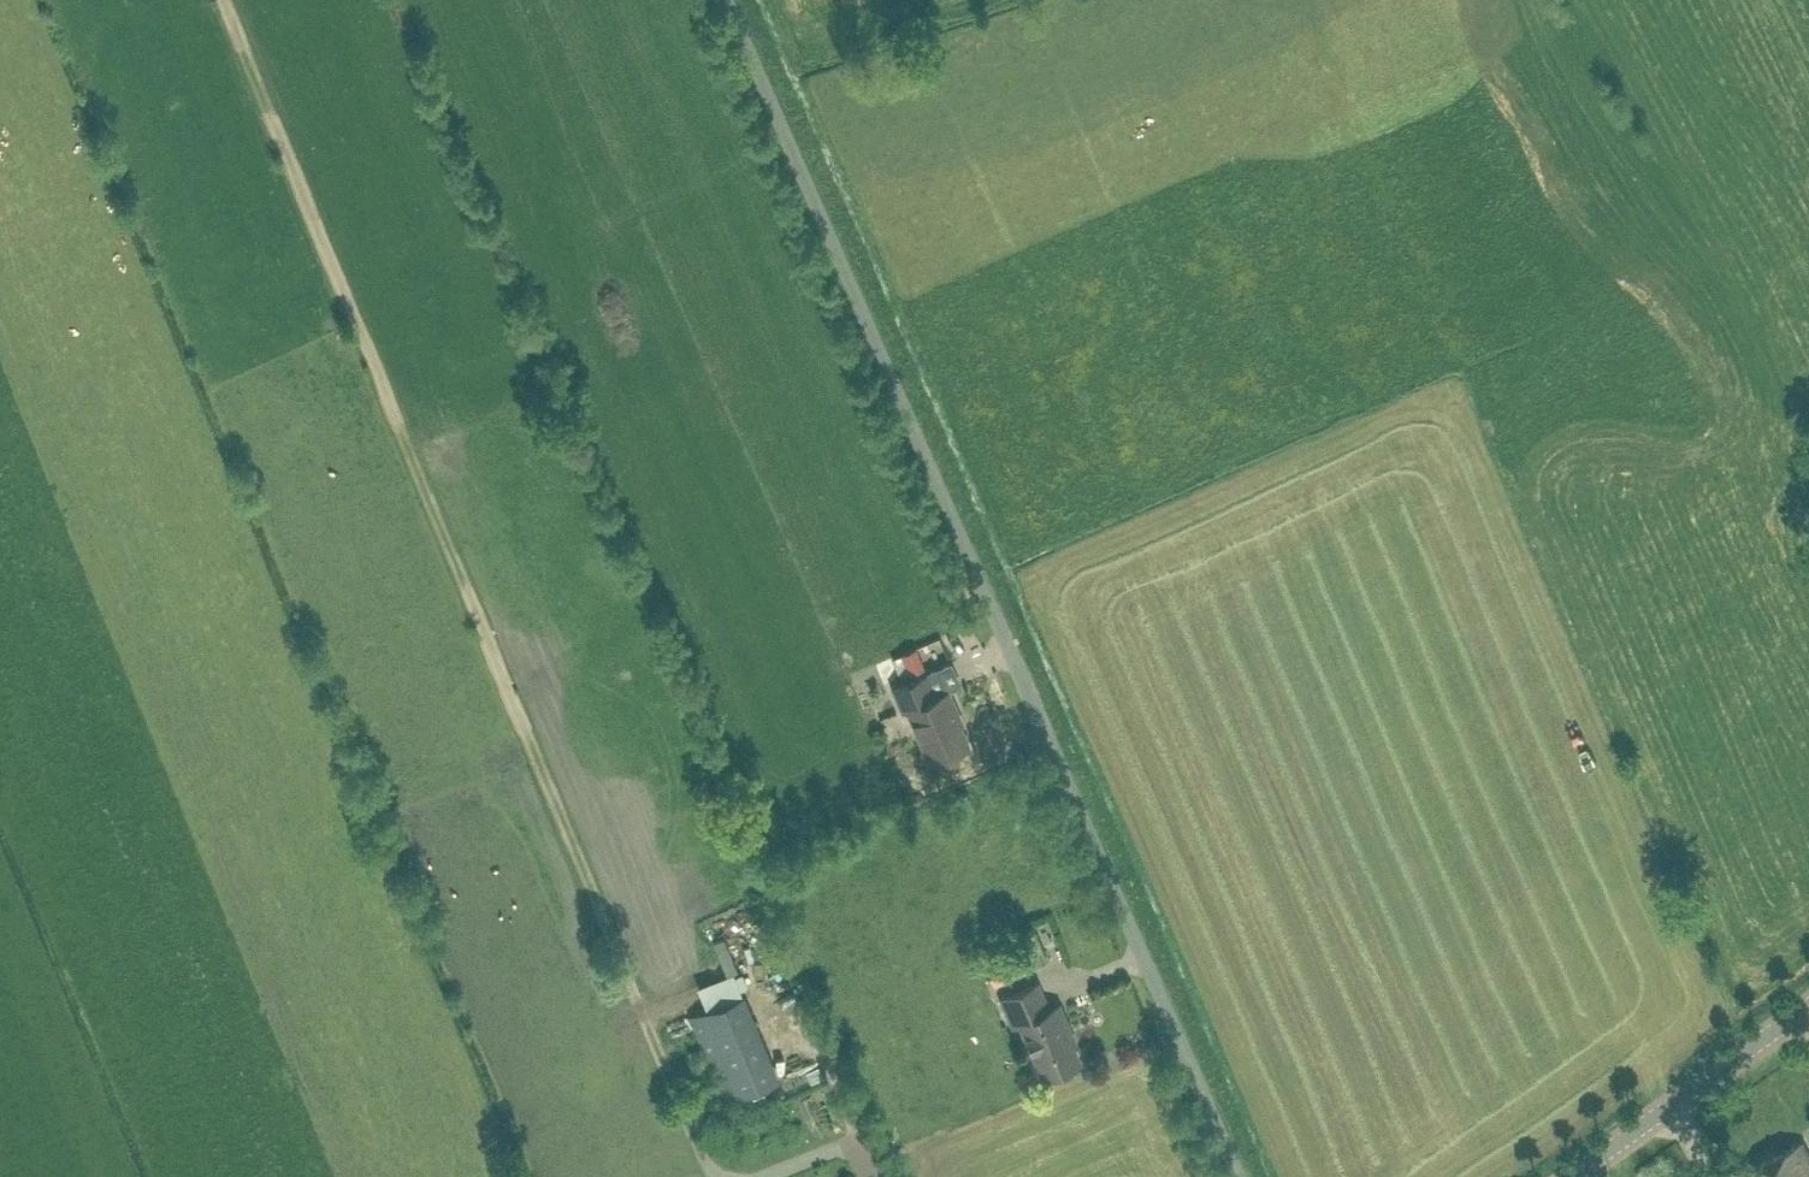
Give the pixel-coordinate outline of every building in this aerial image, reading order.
[(910,645),(914,658),(936,650),(932,638),(910,645)] [(935,691),(926,669),(891,684),(902,709),(906,707),(930,760),(967,743),(953,712),(956,711),(945,687),(935,691)] [(1046,1007),(1035,981),(1001,996),(1013,1024),(1020,1021),(1043,1074),(1076,1059),(1063,1029),(1066,1028),(1055,1003),(1046,1007)] [(740,990),(687,1012),(723,1096),(776,1074),(740,990)] [(1801,1139),(1744,1168),(1748,1176),(1808,1176),(1808,1154),(1801,1139)]
